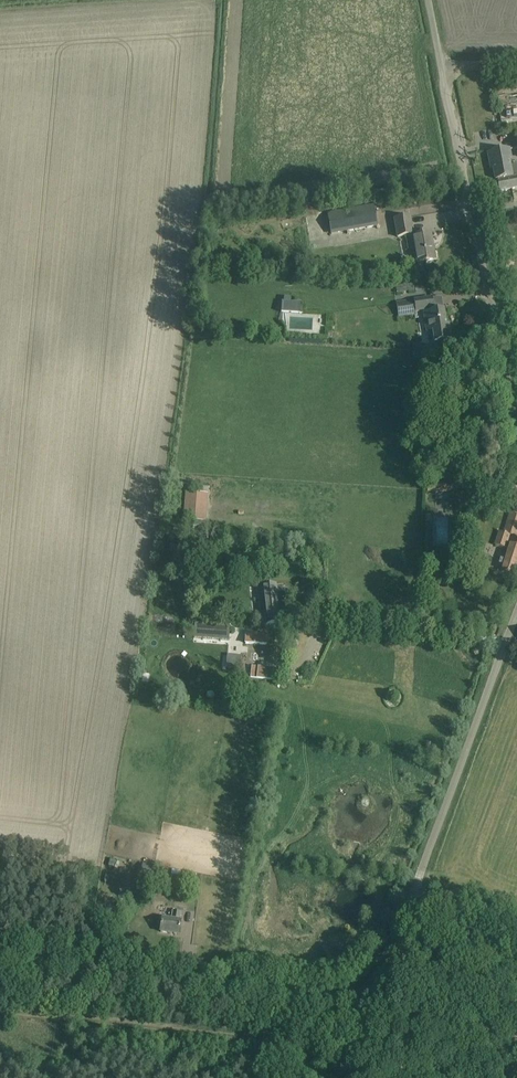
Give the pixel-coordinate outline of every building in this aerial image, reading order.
[(478,84),(485,83),(483,72),(476,73),(478,84)] [(510,189),(516,188),(516,165),(509,166),(506,150),(489,153),(491,163),(493,163),(496,180),(497,179),(500,191),(510,189)] [(377,227),(374,204),(327,213),(331,235),(377,227)] [(417,263),(435,260),(433,249),(431,234),(430,234),(413,237),(410,217),(395,220),(396,227),(395,227),(395,228),(396,227),(398,237),(406,236),(408,249),(415,248),(417,263)] [(415,291),(413,284),(396,286),(397,294),(415,291)] [(281,303),(281,313),(299,314),(299,312),(304,312),(304,308),(300,308),(300,304),(290,303),(290,298),(283,298),(283,303),(281,303)] [(431,298),(414,300),(416,311),(433,309),(431,298)] [(432,330),(434,342),(440,341),(451,339),(449,330),(447,330),(444,310),(429,313),(427,313),(423,313),(425,321),(426,331),(432,330)] [(503,533),(499,532),(496,546),(506,549),(499,573),(503,574),(513,577),(516,565),(516,537),(514,536),(516,530),(516,515),(510,513),(503,533)] [(191,552),(205,553),(206,540),(192,539),(191,552)] [(267,623),(269,623),(280,622),(278,610),(285,609),(284,600),(286,599),(288,597),(289,595),(289,592),(287,590),(285,589),(283,588),(282,585),(276,586),(275,584),(262,586),(264,597),(259,597),(260,609),(265,609),(267,623)] [(195,624),(194,630),(194,639),(229,642),(230,626),(195,624)] [(245,644),(266,645),(267,633),(246,633),(245,644)] [(228,654),(226,668),(240,669),(242,657),(242,655),(228,654)] [(249,678),(274,679),(274,667),(249,666),(249,678)] [(155,879),(177,883),(180,872),(158,867),(155,879)] [(179,934),(180,924),(181,921),(179,921),(181,912),(173,911),(172,920),(162,918),(160,932),(179,934)]
